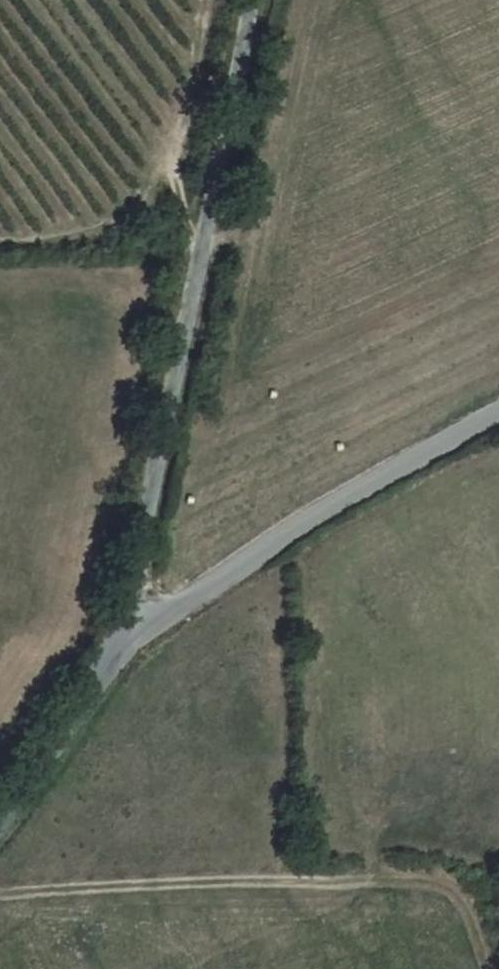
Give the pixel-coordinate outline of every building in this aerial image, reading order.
[(214,249),(210,270),(222,269),(225,254),(214,249)]
